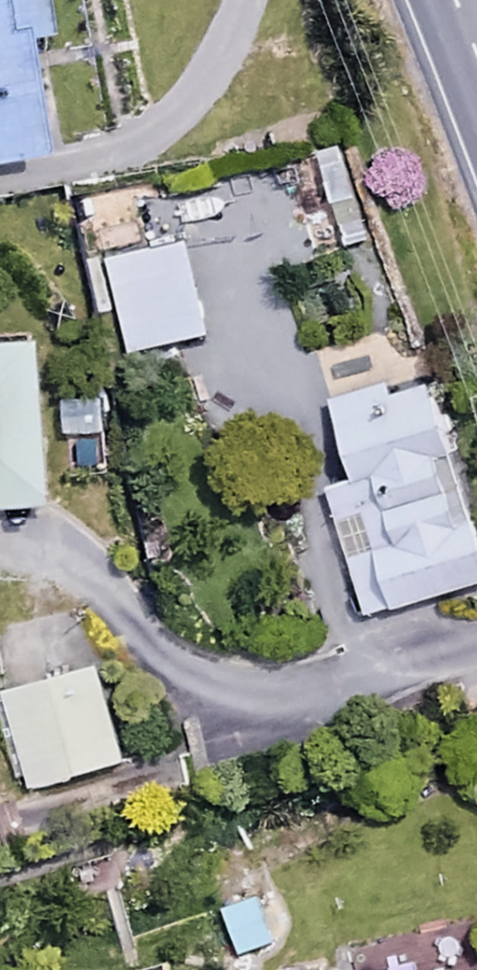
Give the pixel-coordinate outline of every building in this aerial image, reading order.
[(38,0),(2,0),(0,0),(0,163),(39,158),(24,41),(44,38),(38,0)] [(203,333),(185,242),(97,259),(115,350),(203,333)] [(0,350),(0,504),(46,503),(43,349),(0,350)] [(326,399),(347,476),(324,482),(361,615),(476,584),(476,551),(427,371),(326,399)] [(95,663),(0,687),(0,690),(24,787),(120,763),(95,663)] [(269,938),(250,891),(214,906),(232,953),(269,938)]
